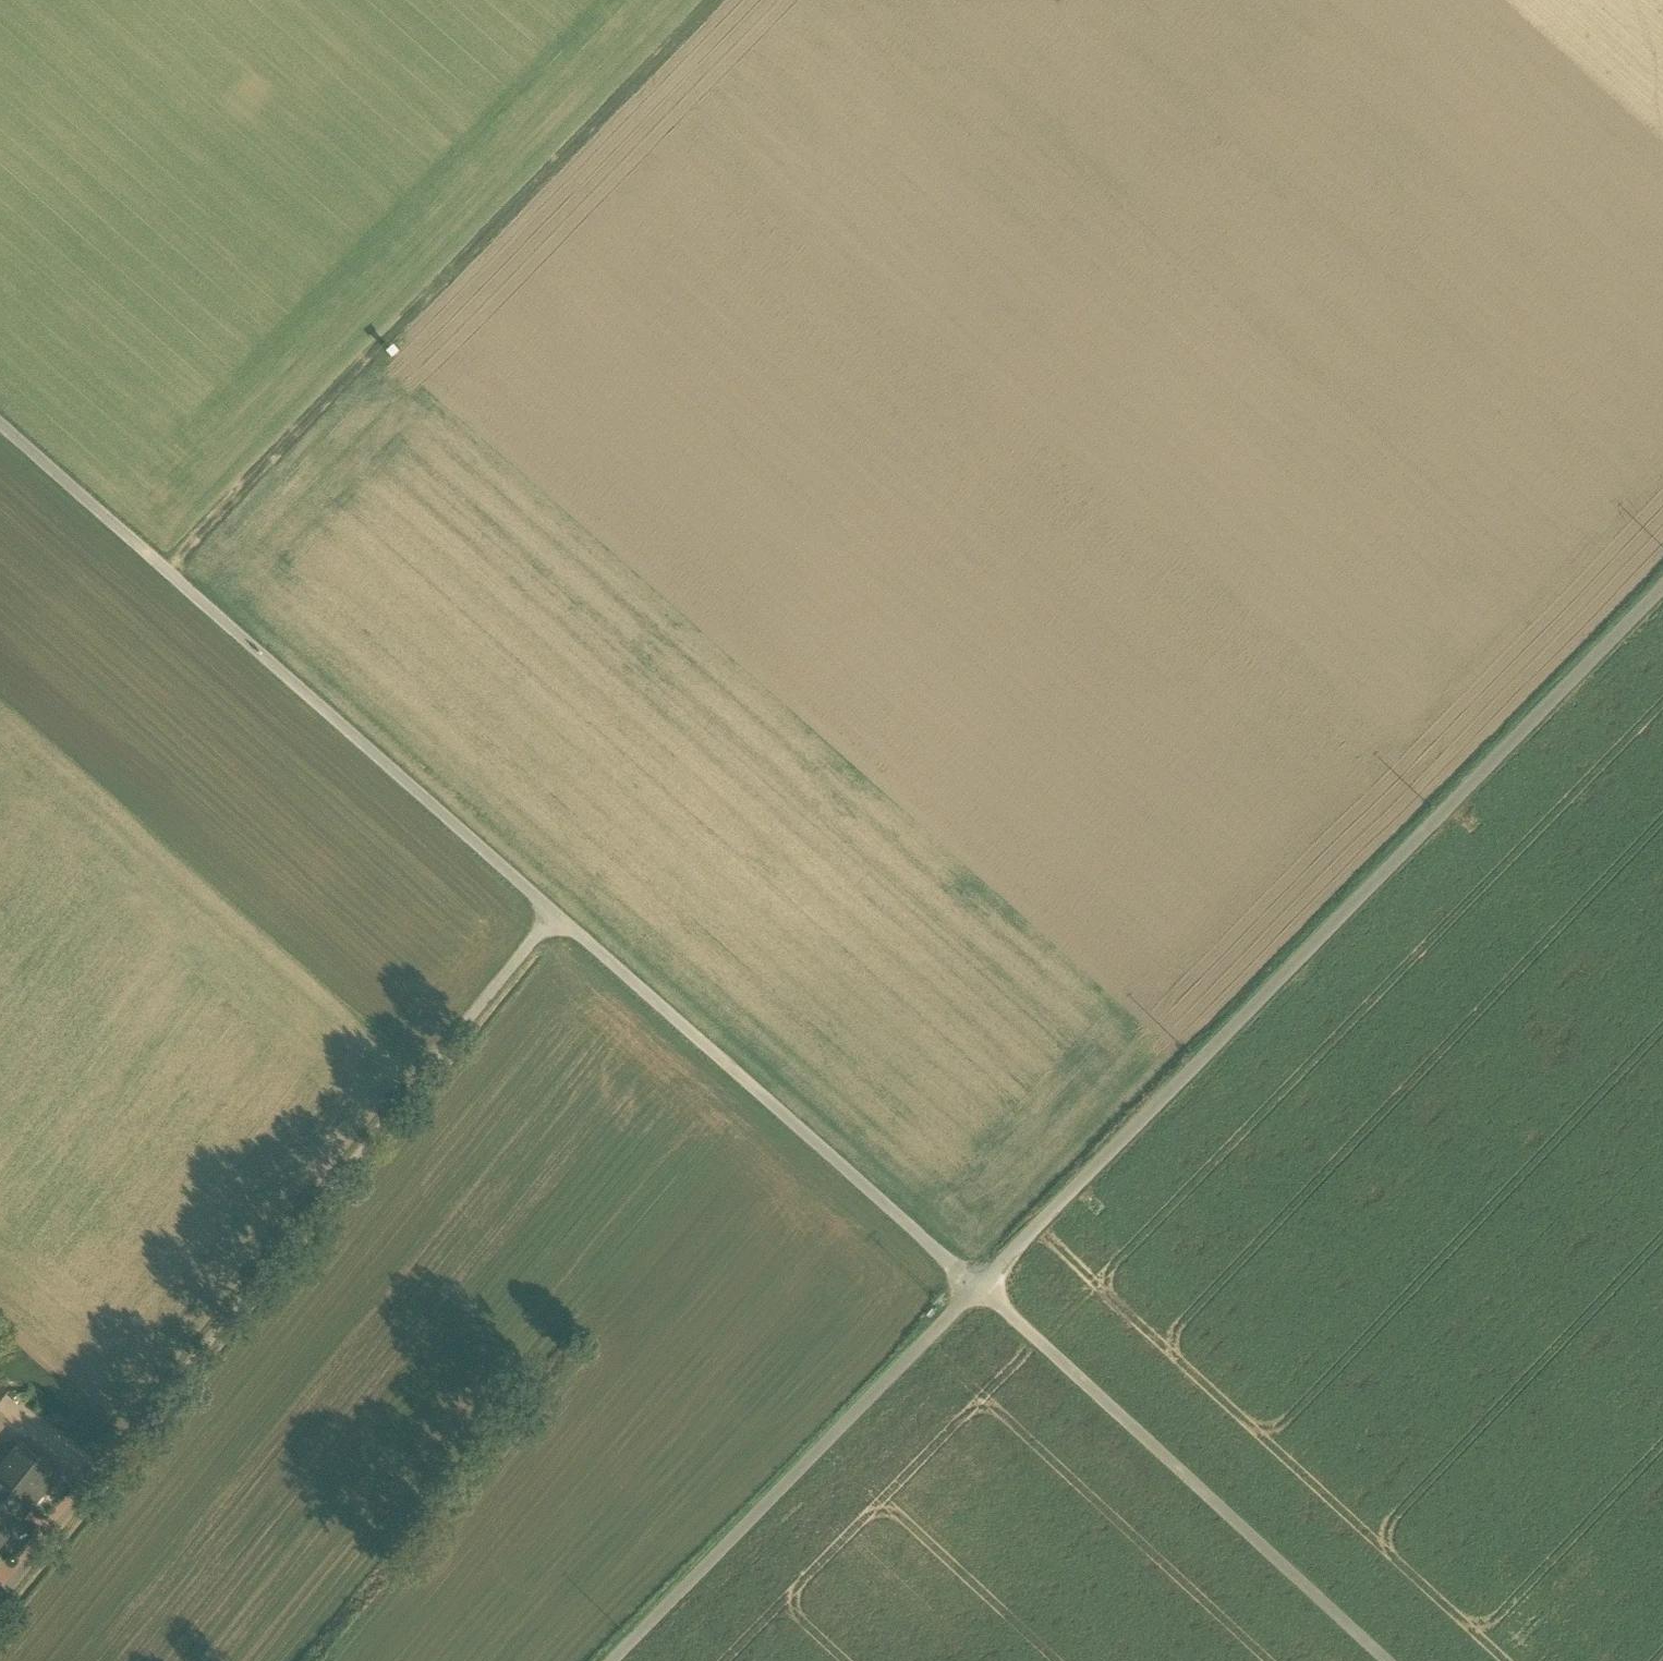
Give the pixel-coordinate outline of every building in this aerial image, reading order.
[(9,1392),(0,1385),(0,1404),(9,1392)] [(0,1471),(0,1547),(26,1514),(58,1474),(21,1444),(0,1471)]
